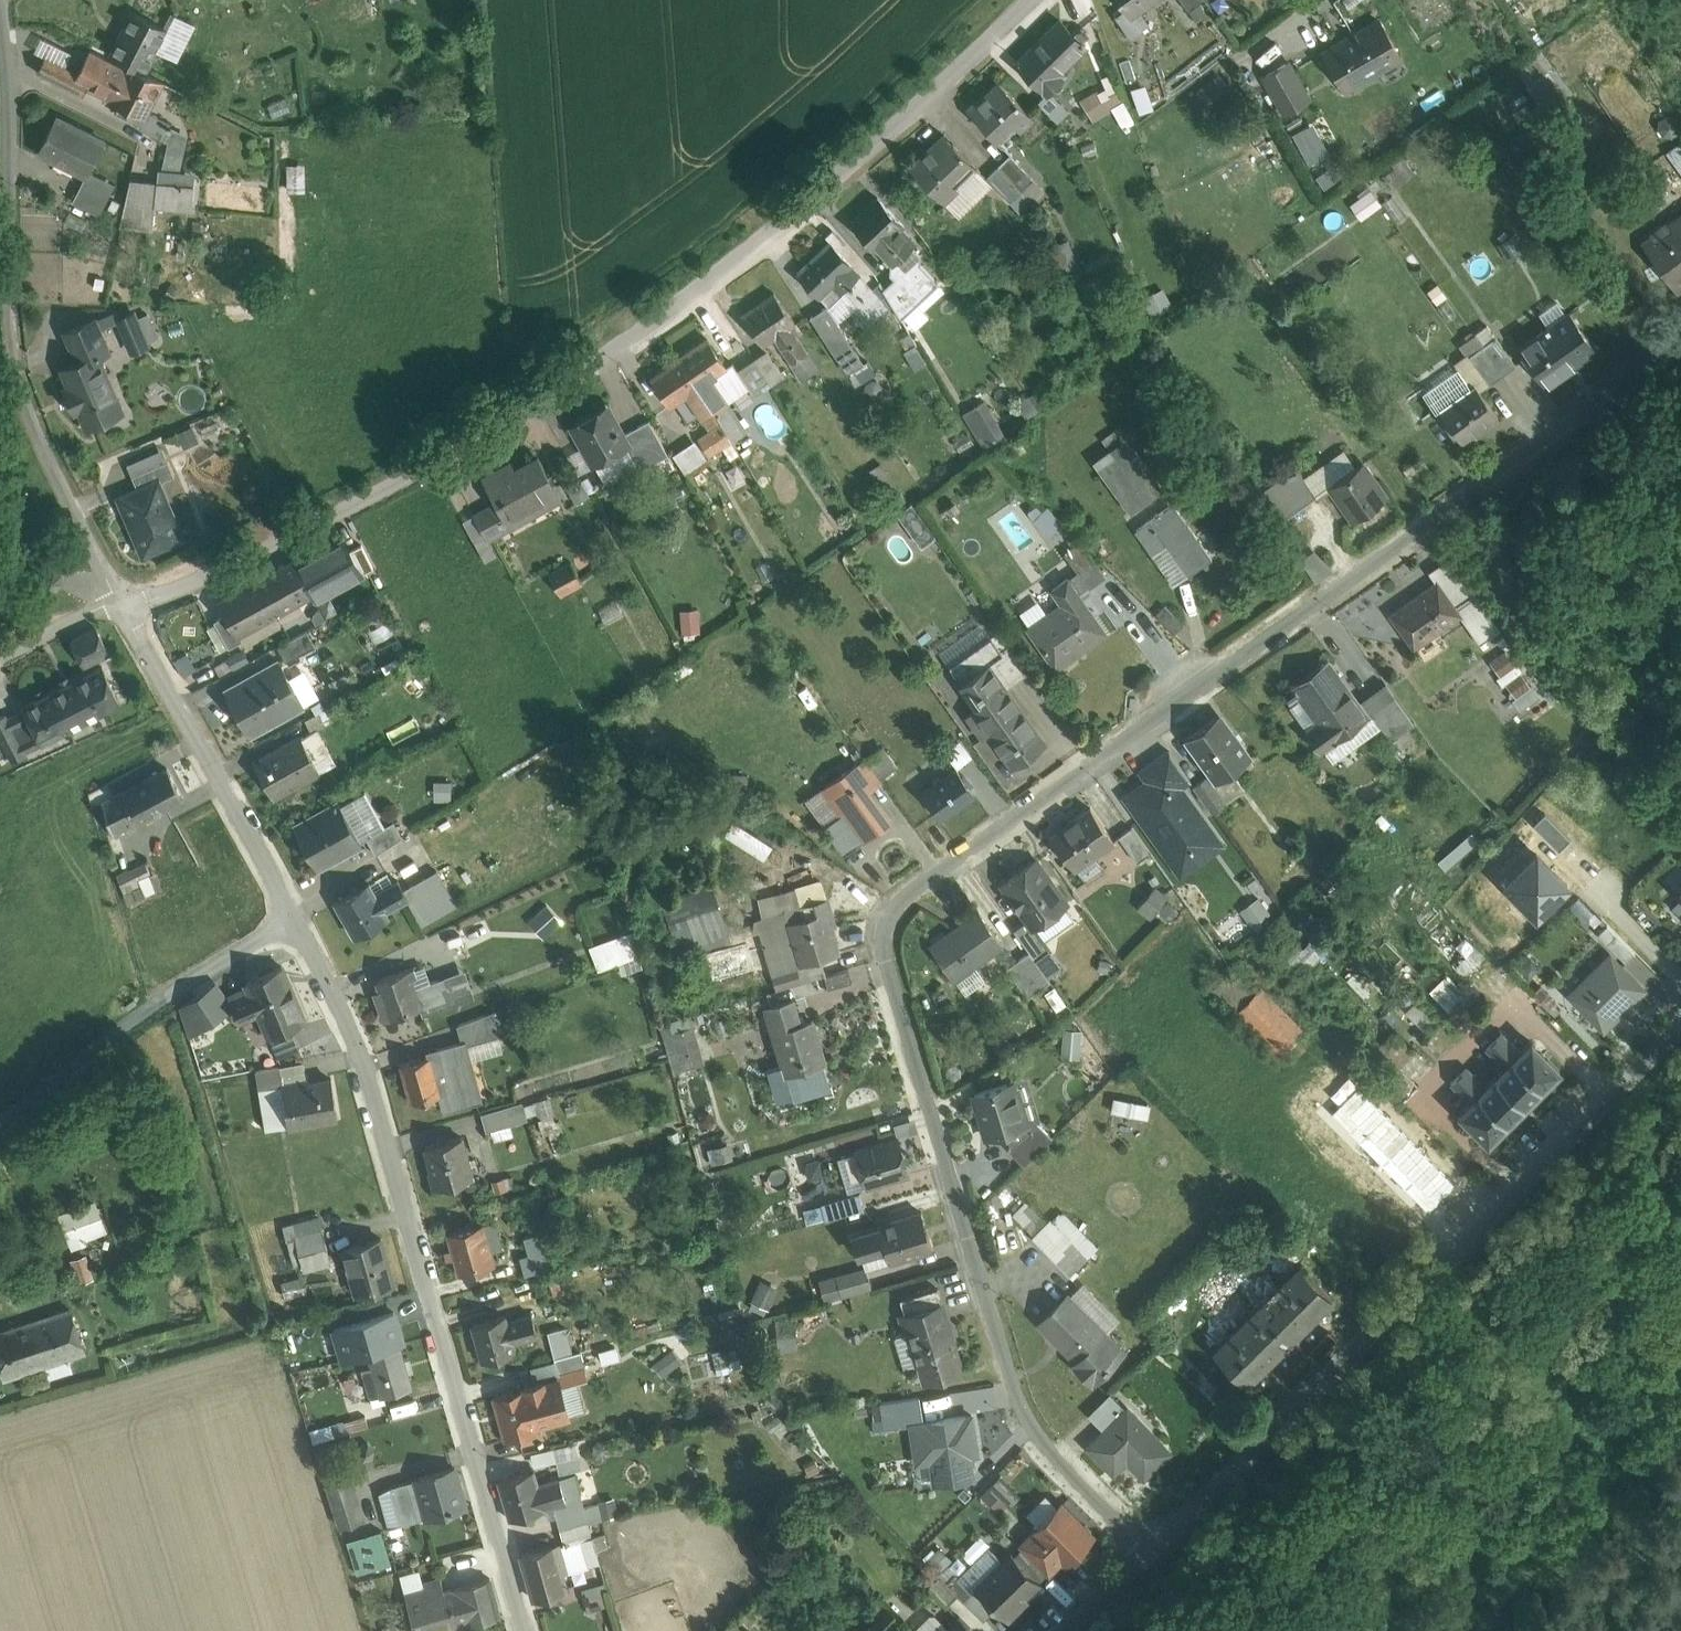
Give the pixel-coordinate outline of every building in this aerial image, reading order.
[(1130,14),(1149,0),(1120,0),(1130,14)] [(1187,9),(1200,0),(1180,0),(1187,9)] [(165,27),(134,12),(112,55),(127,63),(143,71),(144,70),(165,27)] [(1059,21),(1017,62),(1042,87),(1057,72),(1084,46),(1085,45),(1082,42),(1083,41),(1082,40),(1088,35),(1080,27),(1076,28),(1072,32),(1060,19),(1058,20),(1059,21)] [(1379,20),(1323,52),(1345,89),(1400,57),(1379,20)] [(127,63),(125,67),(90,49),(78,71),(78,72),(74,79),(75,80),(74,80),(120,104),(116,111),(142,124),(140,127),(162,138),(170,121),(150,111),(165,81),(144,70),(143,71),(127,63)] [(78,71),(45,55),(37,69),(71,87),(74,80),(75,80),(74,79),(78,72),(78,71)] [(1288,61),(1263,76),(1284,113),(1309,98),(1288,61)] [(1188,92),(1197,105),(1229,82),(1220,70),(1188,92)] [(1057,72),(1042,87),(1046,92),(1048,90),(1050,92),(1063,79),(1057,72)] [(1080,101),(1085,112),(1119,96),(1109,76),(1100,80),(1104,90),(1080,101)] [(1032,116),(999,81),(969,109),(995,137),(1012,121),(1019,128),(1032,116)] [(1046,92),(1037,101),(1057,121),(1068,110),(1050,92),(1048,90),(1046,92)] [(1119,96),(1085,112),(1089,120),(1122,104),(1119,96)] [(105,139),(56,114),(38,149),(87,173),(105,139)] [(1316,120),(1294,130),(1309,163),(1331,152),(1316,120)] [(978,167),(944,133),(910,166),(944,200),(978,167)] [(181,153),(166,149),(161,170),(177,172),(181,153)] [(1024,170),(1009,154),(998,164),(1013,181),(1024,170)] [(1013,181),(998,164),(986,175),(1010,200),(1011,200),(1020,190),(1013,181)] [(1043,190),(1024,170),(1013,181),(1020,190),(1031,202),(1043,190)] [(157,181),(130,178),(119,225),(153,229),(156,205),(154,204),(157,181)] [(194,185),(157,181),(154,204),(156,205),(191,209),(194,185)] [(1350,199),(1360,217),(1383,204),(1373,186),(1350,199)] [(1031,202),(1020,190),(1011,200),(1022,210),(1031,202)] [(904,224),(878,196),(851,222),(876,249),(877,248),(890,263),(889,273),(893,278),(917,303),(939,283),(920,263),(921,255),(912,246),(915,243),(900,227),(904,224)] [(1652,256),(1675,289),(1680,285),(1680,236),(1652,256)] [(851,265),(830,241),(798,272),(820,296),(831,285),(839,294),(844,289),(860,275),(851,265)] [(1067,242),(1054,247),(1067,275),(1079,269),(1067,242)] [(1054,247),(1042,253),(1054,281),(1067,275),(1054,247)] [(882,301),(860,275),(844,289),(867,315),(882,301)] [(917,303),(893,278),(882,288),(901,318),(917,303)] [(774,292),(741,314),(762,344),(774,336),(791,362),(808,351),(791,325),(795,322),(774,292)] [(848,338),(827,306),(811,316),(832,348),(833,348),(832,347),(843,339),(844,340),(848,338)] [(1568,313),(1519,347),(1545,384),(1594,349),(1568,313)] [(147,343),(136,316),(121,323),(133,349),(147,343)] [(95,317),(65,330),(78,360),(97,352),(97,354),(109,349),(95,317)] [(1482,345),(1474,334),(1461,343),(1469,355),(1482,345)] [(1516,365),(1495,336),(1482,345),(1503,374),(1516,365)] [(726,365),(707,338),(679,357),(716,411),(717,412),(722,421),(733,440),(747,430),(727,400),(748,386),(736,369),(737,368),(732,361),(726,365)] [(844,340),(843,339),(832,347),(833,348),(848,372),(856,384),(863,379),(855,367),(860,364),(844,340)] [(1482,345),(1469,355),(1489,384),(1503,374),(1482,345)] [(784,375),(767,349),(754,357),(771,383),(784,375)] [(808,351),(791,362),(801,378),(818,368),(808,351)] [(78,360),(63,367),(70,384),(65,387),(75,409),(80,406),(87,424),(121,410),(97,354),(97,352),(78,360)] [(1489,384),(1469,355),(1455,365),(1470,386),(1474,383),(1479,391),(1489,384)] [(716,411),(679,357),(650,377),(670,405),(686,394),(703,420),(716,411)] [(771,383),(754,357),(737,368),(736,369),(748,386),(753,395),(771,383)] [(1470,386),(1455,365),(1424,387),(1439,408),(1463,442),(1498,417),(1479,391),(1474,383),(1470,386)] [(1029,395),(1020,402),(1024,409),(1023,409),(1028,417),(1038,410),(1029,395)] [(1003,435),(983,401),(974,406),(979,415),(970,421),(985,447),(1003,435)] [(606,406),(573,424),(594,463),(626,445),(627,444),(622,434),(606,406)] [(716,411),(703,420),(710,430),(721,422),(722,421),(717,412),(716,411)] [(649,418),(622,434),(627,444),(626,445),(640,469),(668,453),(649,418)] [(710,430),(698,438),(710,455),(732,441),(721,422),(710,430)] [(1120,426),(1104,437),(1110,447),(1127,435),(1120,426)] [(1163,486),(1129,438),(1099,459),(1133,508),(1163,486)] [(695,439),(673,454),(685,472),(707,458),(695,439)] [(1343,450),(1304,478),(1316,496),(1330,486),(1330,485),(1356,467),(1343,450)] [(538,457),(504,476),(499,468),(483,477),(496,501),(510,526),(533,513),(529,505),(553,492),(563,511),(567,509),(538,457)] [(168,460),(132,475),(138,489),(157,481),(158,482),(174,475),(168,460)] [(1356,467),(1330,485),(1330,486),(1353,519),(1385,496),(1362,463),(1356,467)] [(1296,467),(1271,485),(1285,506),(1291,514),(1316,496),(1304,478),(1296,467)] [(138,489),(120,497),(128,515),(127,517),(132,529),(135,531),(144,552),(181,536),(158,482),(157,481),(138,489)] [(582,483),(570,490),(577,501),(588,495),(582,483)] [(496,501),(486,507),(500,531),(510,526),(496,501)] [(1035,514),(1053,532),(1065,521),(1048,502),(1035,514)] [(1212,557),(1174,502),(1150,519),(1166,543),(1188,573),(1212,557)] [(1285,506),(1279,510),(1284,519),(1291,514),(1285,506)] [(486,507),(474,514),(488,538),(500,531),(486,507)] [(488,538),(474,514),(463,520),(484,557),(495,551),(488,538)] [(1166,543),(1150,519),(1136,529),(1153,552),(1166,543)] [(309,554),(295,560),(302,572),(313,592),(312,593),(315,599),(361,575),(349,550),(344,539),(310,556),(309,554)] [(1105,575),(1081,540),(1064,552),(1089,587),(1105,575)] [(349,550),(361,575),(374,567),(361,544),(349,550)] [(1327,553),(1314,558),(1319,574),(1333,569),(1327,553)] [(295,560),(258,580),(275,613),(312,593),(313,592),(302,572),(295,560)] [(570,561),(549,573),(560,593),(581,581),(570,561)] [(1067,578),(1052,588),(1062,603),(1028,626),(1052,661),(1077,644),(1080,649),(1105,631),(1067,578)] [(1464,578),(1444,592),(1459,613),(1468,606),(1471,611),(1481,603),(1464,578)] [(258,580),(220,601),(227,613),(238,633),(239,633),(275,613),(258,580)] [(1436,581),(1390,613),(1414,646),(1433,633),(1460,614),(1459,613),(1444,592),(1436,581)] [(616,600),(599,609),(605,621),(622,612),(616,600)] [(1183,623),(1165,605),(1155,614),(1174,633),(1183,623)] [(681,608),(682,630),(702,630),(701,608),(681,608)] [(227,613),(214,619),(229,646),(242,639),(239,633),(238,633),(227,613)] [(317,643),(340,631),(331,615),(309,627),(317,643)] [(96,626),(71,638),(84,665),(109,653),(96,626)] [(307,630),(278,646),(286,662),(315,646),(307,630)] [(1005,687),(986,660),(1001,649),(991,635),(949,665),(961,682),(960,682),(977,706),(967,714),(983,738),(990,733),(1013,766),(1045,743),(1005,687)] [(1001,649),(986,660),(1005,687),(1031,669),(1012,642),(1001,649)] [(280,659),(226,688),(250,732),(269,722),(269,721),(289,710),(290,711),(303,703),(280,659)] [(1369,716),(1328,659),(1291,685),(1294,688),(1286,694),(1289,698),(1297,692),(1318,722),(1306,731),(1320,751),(1333,742),(1333,743),(1369,716)] [(1518,675),(1510,664),(1499,672),(1507,683),(1502,687),(1526,719),(1540,708),(1517,677),(1518,675)] [(102,665),(62,685),(81,723),(121,703),(102,665)] [(23,704),(24,708),(41,742),(81,723),(62,685),(23,704)] [(1394,696),(1371,712),(1391,739),(1413,723),(1394,696)] [(327,707),(305,719),(312,732),(317,729),(317,728),(333,719),(327,707)] [(24,708),(7,717),(6,713),(0,716),(0,736),(12,760),(26,753),(25,751),(41,742),(24,708)] [(1236,743),(1216,716),(1186,738),(1211,774),(1226,763),(1231,770),(1250,756),(1239,740),(1236,743)] [(300,736),(254,762),(273,797),(319,771),(300,736)] [(955,763),(972,757),(968,744),(951,749),(955,763)] [(1147,780),(1123,797),(1179,877),(1222,847),(1181,788),(1187,783),(1165,752),(1140,770),(1147,780)] [(865,757),(825,786),(824,786),(844,814),(845,813),(864,840),(891,821),(868,788),(881,779),(865,757)] [(167,766),(121,790),(137,821),(183,797),(167,766)] [(956,768),(923,792),(941,817),(974,793),(956,768)] [(1226,803),(1207,776),(1194,785),(1213,812),(1226,803)] [(137,821),(121,790),(102,800),(113,834),(137,821)] [(340,803),(295,827),(305,845),(312,841),(323,862),(367,838),(366,836),(383,827),(364,792),(341,804),(340,803)] [(1090,807),(1051,835),(1074,868),(1114,840),(1090,807)] [(1548,809),(1537,820),(1563,847),(1575,836),(1548,809)] [(864,840),(845,813),(844,814),(839,818),(838,816),(824,826),(844,854),(864,840)] [(383,827),(366,836),(367,838),(376,854),(402,837),(393,821),(383,827)] [(1149,852),(1131,826),(1119,835),(1137,861),(1149,852)] [(1448,867),(1479,837),(1472,829),(1441,859),(1448,867)] [(1569,884),(1538,850),(1499,886),(1531,920),(1569,884)] [(145,860),(118,873),(122,890),(134,887),(136,896),(146,893),(141,874),(150,870),(145,860)] [(1066,903),(1036,860),(1002,883),(1027,918),(1033,927),(1034,926),(1066,903)] [(369,882),(335,902),(355,935),(388,916),(386,912),(409,899),(398,880),(375,893),(369,882)] [(426,880),(412,888),(424,907),(437,899),(426,880)] [(668,897),(681,953),(731,941),(718,885),(668,897)] [(1169,919),(1180,909),(1158,886),(1140,904),(1152,917),(1160,910),(1169,919)] [(1252,924),(1271,911),(1260,895),(1241,908),(1252,924)] [(826,897),(803,904),(806,916),(789,921),(801,963),(838,952),(828,917),(832,916),(826,897)] [(979,912),(931,946),(953,977),(1001,943),(979,912)] [(1051,950),(1034,926),(1033,927),(1027,918),(1013,928),(1029,951),(1036,960),(1051,950)] [(480,922),(460,931),(465,942),(485,932),(480,922)] [(632,929),(589,946),(598,970),(641,952),(632,929)] [(1029,951),(1007,967),(1028,997),(1050,981),(1036,960),(1029,951)] [(1643,988),(1610,955),(1570,994),(1604,1027),(1643,988)] [(421,1007),(420,1007),(422,1014),(474,996),(464,968),(431,980),(425,964),(413,968),(416,976),(410,978),(421,1007)] [(282,966),(246,981),(251,993),(231,1002),(239,1020),(259,1011),(270,1036),(305,1021),(282,966)] [(797,966),(772,973),(776,988),(801,980),(797,966)] [(413,967),(377,980),(381,990),(375,993),(385,1020),(420,1007),(421,1007),(410,978),(416,976),(413,968),(413,967)] [(849,968),(824,975),(828,988),(852,980),(849,968)] [(1431,988),(1449,1007),(1467,989),(1449,970),(1431,988)] [(216,983),(191,1000),(205,1025),(225,1009),(218,994),(221,992),(216,983)] [(1303,1032),(1260,987),(1235,1012),(1278,1056),(1303,1032)] [(801,1023),(793,998),(766,1006),(786,1074),(787,1074),(793,1095),(829,1084),(823,1063),(825,1063),(812,1019),(801,1023)] [(1417,1000),(1408,1008),(1424,1024),(1433,1015),(1417,1000)] [(491,1011),(458,1024),(464,1047),(498,1037),(491,1011)] [(696,1014),(662,1020),(670,1069),(704,1063),(696,1014)] [(1080,1030),(1065,1029),(1063,1045),(1079,1046),(1080,1030)] [(1538,1090),(1559,1068),(1531,1040),(1517,1054),(1498,1035),(1491,1043),(1538,1090)] [(1523,1104),(1538,1090),(1491,1043),(1483,1051),(1502,1069),(1495,1076),(1523,1104)] [(430,1056),(400,1064),(411,1102),(440,1094),(444,1109),(475,1101),(459,1044),(429,1052),(430,1056)] [(280,1065),(256,1069),(259,1087),(270,1085),(269,1080),(282,1078),(280,1065)] [(1506,1122),(1523,1104),(1495,1076),(1485,1086),(1466,1067),(1459,1075),(1506,1122)] [(1488,1140),(1506,1122),(1459,1075),(1451,1082),(1470,1101),(1459,1112),(1488,1140)] [(331,1078),(308,1082),(308,1078),(281,1083),(289,1125),(338,1117),(331,1078)] [(1007,1083),(974,1093),(988,1137),(1024,1126),(1020,1112),(1023,1108),(1020,1099),(1015,1096),(1011,1098),(1007,1083)] [(1150,1116),(1153,1101),(1116,1094),(1113,1108),(1150,1116)] [(509,1105),(481,1113),(486,1131),(527,1119),(523,1103),(510,1107),(509,1105)] [(894,1123),(897,1135),(921,1127),(917,1116),(894,1123)] [(462,1136),(425,1147),(432,1170),(430,1171),(435,1188),(473,1177),(462,1136)] [(898,1139),(856,1151),(866,1185),(908,1173),(898,1139)] [(709,1147),(713,1160),(734,1154),(730,1141),(709,1147)] [(859,1192),(822,1203),(826,1219),(864,1208),(859,1192)] [(1028,1198),(1014,1211),(1033,1231),(1047,1219),(1028,1198)] [(102,1201),(61,1208),(67,1243),(107,1236),(102,1201)] [(320,1211),(282,1223),(297,1271),(335,1259),(320,1211)] [(921,1211),(879,1224),(880,1227),(854,1235),(860,1254),(886,1246),(890,1260),(932,1247),(921,1211)] [(483,1223),(447,1233),(459,1274),(495,1264),(491,1250),(502,1247),(495,1220),(484,1223),(483,1223)] [(1087,1257),(1051,1220),(1033,1237),(1069,1275),(1087,1257)] [(546,1231),(524,1237),(529,1254),(520,1256),(525,1274),(556,1265),(546,1231)] [(381,1238),(344,1248),(356,1293),(394,1283),(381,1238)] [(78,1281),(93,1277),(86,1253),(71,1257),(78,1281)] [(1300,1266),(1269,1297),(1300,1329),(1331,1297),(1300,1266)] [(866,1267),(836,1275),(842,1295),(872,1286),(866,1267)] [(286,1296),(309,1290),(304,1274),(281,1280),(286,1296)] [(751,1297),(768,1305),(778,1285),(761,1277),(751,1297)] [(938,1287),(900,1298),(905,1314),(942,1303),(938,1287)] [(359,1310),(362,1319),(399,1306),(396,1296),(359,1310)] [(1104,1334),(1067,1296),(1041,1321),(1078,1358),(1079,1359),(1104,1334)] [(1269,1297),(1215,1350),(1246,1382),(1300,1329),(1269,1297)] [(942,1303),(905,1314),(909,1330),(907,1331),(917,1364),(919,1364),(924,1381),(962,1370),(942,1303)] [(0,1334),(0,1365),(4,1378),(84,1351),(70,1310),(0,1334)] [(343,1359),(368,1352),(368,1351),(399,1343),(403,1342),(394,1311),(334,1328),(343,1359)] [(504,1315),(473,1323),(483,1360),(515,1351),(512,1342),(538,1335),(532,1314),(506,1321),(504,1315)] [(566,1328),(548,1332),(555,1358),(573,1353),(566,1328)] [(1104,1334),(1079,1359),(1078,1358),(1074,1362),(1093,1381),(1122,1352),(1104,1334)] [(399,1343),(368,1351),(368,1352),(373,1368),(364,1370),(372,1397),(411,1386),(399,1343)] [(674,1347),(655,1360),(664,1372),(683,1359),(674,1347)] [(573,1353),(555,1358),(559,1374),(586,1367),(581,1350),(573,1353)] [(712,1354),(715,1371),(739,1367),(737,1350),(712,1354)] [(544,1381),(525,1386),(525,1388),(493,1396),(505,1440),(539,1430),(538,1425),(551,1422),(552,1423),(555,1423),(555,1421),(569,1417),(559,1379),(544,1383),(544,1381)] [(1127,1410),(1110,1392),(1104,1398),(1121,1416),(1127,1410)] [(1168,1451),(1127,1410),(1121,1416),(1090,1446),(1113,1470),(1130,1454),(1147,1471),(1168,1451)] [(972,1414),(911,1424),(916,1455),(930,1453),(934,1483),(973,1477),(968,1447),(976,1445),(972,1414)] [(365,1415),(343,1421),(346,1432),(368,1426),(365,1415)] [(558,1470),(581,1468),(579,1444),(538,1447),(539,1462),(558,1461),(558,1470)] [(455,1467),(391,1486),(379,1492),(389,1527),(466,1505),(455,1467)] [(534,1469),(499,1480),(510,1519),(545,1509),(545,1508),(553,1505),(566,1502),(560,1478),(559,1477),(538,1483),(534,1469)] [(575,1474),(560,1478),(566,1502),(553,1505),(556,1515),(584,1507),(580,1494),(581,1494),(575,1474)] [(351,1476),(328,1483),(341,1525),(364,1518),(351,1476)] [(1025,1513),(1037,1525),(1061,1502),(1049,1490),(1025,1513)] [(1060,1504),(1035,1529),(1063,1557),(1066,1560),(1091,1536),(1060,1504)] [(584,1507),(556,1515),(560,1528),(588,1522),(584,1507)] [(383,1529),(344,1537),(352,1572),(390,1564),(383,1529)] [(1063,1557),(1035,1529),(1021,1543),(1049,1571),(1063,1557)] [(559,1545),(520,1556),(533,1598),(567,1588),(563,1572),(567,1571),(559,1545)] [(1039,1580),(1011,1552),(976,1587),(1007,1618),(1022,1604),(1019,1600),(1039,1580)] [(973,1590),(955,1572),(946,1582),(958,1594),(963,1600),(973,1590)] [(940,1576),(929,1587),(947,1605),(958,1594),(946,1582),(940,1576)] [(444,1590),(441,1578),(422,1583),(423,1589),(405,1594),(415,1630),(442,1630),(500,1615),(490,1577),(444,1590)] [(856,1617),(870,1630),(890,1630),(901,1620),(878,1596),(856,1617)] [(948,1626),(943,1621),(933,1630),(975,1630),(959,1615),(948,1626)]
